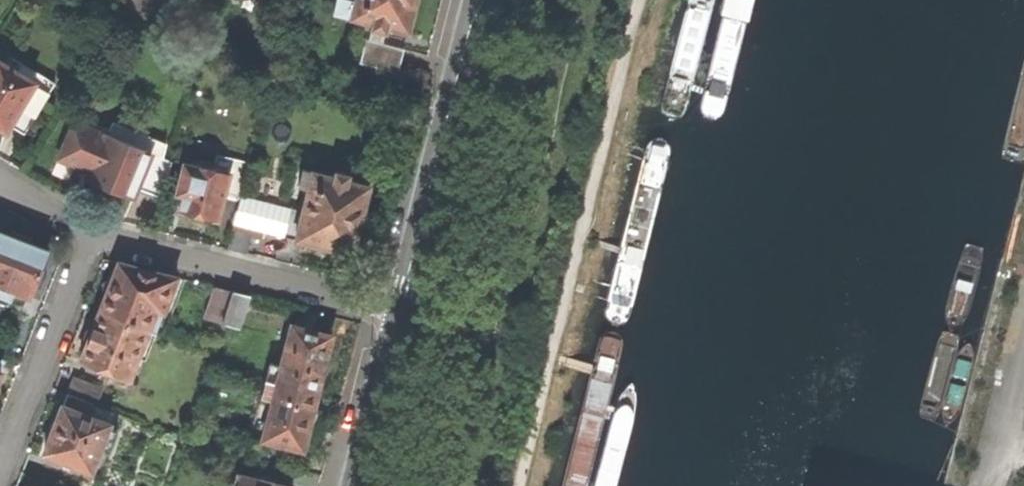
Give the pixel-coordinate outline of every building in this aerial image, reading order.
[(336,13),(374,22),(373,27),(386,31),(387,26),(409,31),(416,0),(339,0),(336,13)] [(661,103),(661,114),(669,119),(680,117),(689,111),(717,0),(688,0),(661,103)] [(406,47),(367,37),(361,62),(400,72),(406,47)] [(26,132),(53,85),(9,57),(6,61),(0,57),(0,126),(8,131),(12,124),(26,132)] [(139,186),(163,197),(173,159),(124,139),(129,127),(116,121),(110,133),(107,132),(87,179),(116,190),(134,197),(139,186)] [(646,144),(604,301),(604,314),(614,321),(625,319),(634,310),(673,147),(670,138),(661,135),(652,137),(646,144)] [(195,213),(219,219),(225,194),(240,199),(249,161),(220,153),(216,170),(184,161),(177,192),(185,194),(181,209),(195,213)] [(296,239),(353,254),(363,217),(371,186),(349,180),(350,175),(337,172),(336,177),(305,169),(301,186),(310,188),(296,239)] [(247,226),(274,232),(281,203),(255,196),(247,226)] [(13,290),(30,297),(40,272),(48,251),(33,245),(33,243),(30,239),(15,233),(10,234),(10,236),(0,232),(0,286),(13,290)] [(107,297),(100,313),(149,331),(157,311),(163,313),(165,313),(177,279),(147,271),(120,264),(113,279),(106,282),(103,290),(107,297)] [(13,290),(0,286),(0,300),(8,303),(13,290)] [(232,293),(216,289),(206,319),(223,323),(232,293)] [(250,297),(232,293),(223,323),(240,328),(250,297)] [(157,311),(149,331),(155,334),(163,313),(157,311)] [(88,346),(81,363),(129,381),(149,331),(100,313),(94,328),(91,328),(88,330),(86,334),(84,339),(85,341),(85,343),(88,346)] [(287,350),(327,360),(332,337),(309,332),(292,327),(287,350)] [(598,429),(613,375),(623,344),(619,334),(609,332),(599,335),(557,485),(581,485),(598,429)] [(282,367),(278,385),(317,395),(322,377),(327,376),(328,369),(325,366),(327,360),(287,350),(282,367)] [(267,382),(278,385),(282,367),(271,364),(267,382)] [(613,375),(598,429),(599,438),(607,442),(617,441),(623,436),(638,379),(635,371),(629,368),(622,368),(613,375)] [(74,380),(68,396),(94,406),(97,407),(103,391),(74,380)] [(273,402),(278,385),(267,382),(262,399),(273,402)] [(269,418),(309,428),(310,423),(315,421),(316,417),(317,414),(314,410),(317,395),(278,385),(273,402),(269,418)] [(89,418),(94,406),(68,396),(63,408),(89,418)] [(97,407),(94,406),(89,418),(110,426),(115,414),(97,407)] [(101,448),(109,429),(110,426),(89,418),(63,408),(53,435),(45,453),(92,472),(101,448)] [(306,441),(309,428),(269,418),(263,442),(303,452),(306,441)] [(118,432),(109,429),(101,448),(111,452),(118,432)] [(292,451),(266,444),(261,461),(288,468),(292,451)] [(240,476),(237,485),(277,485),(240,476)]
